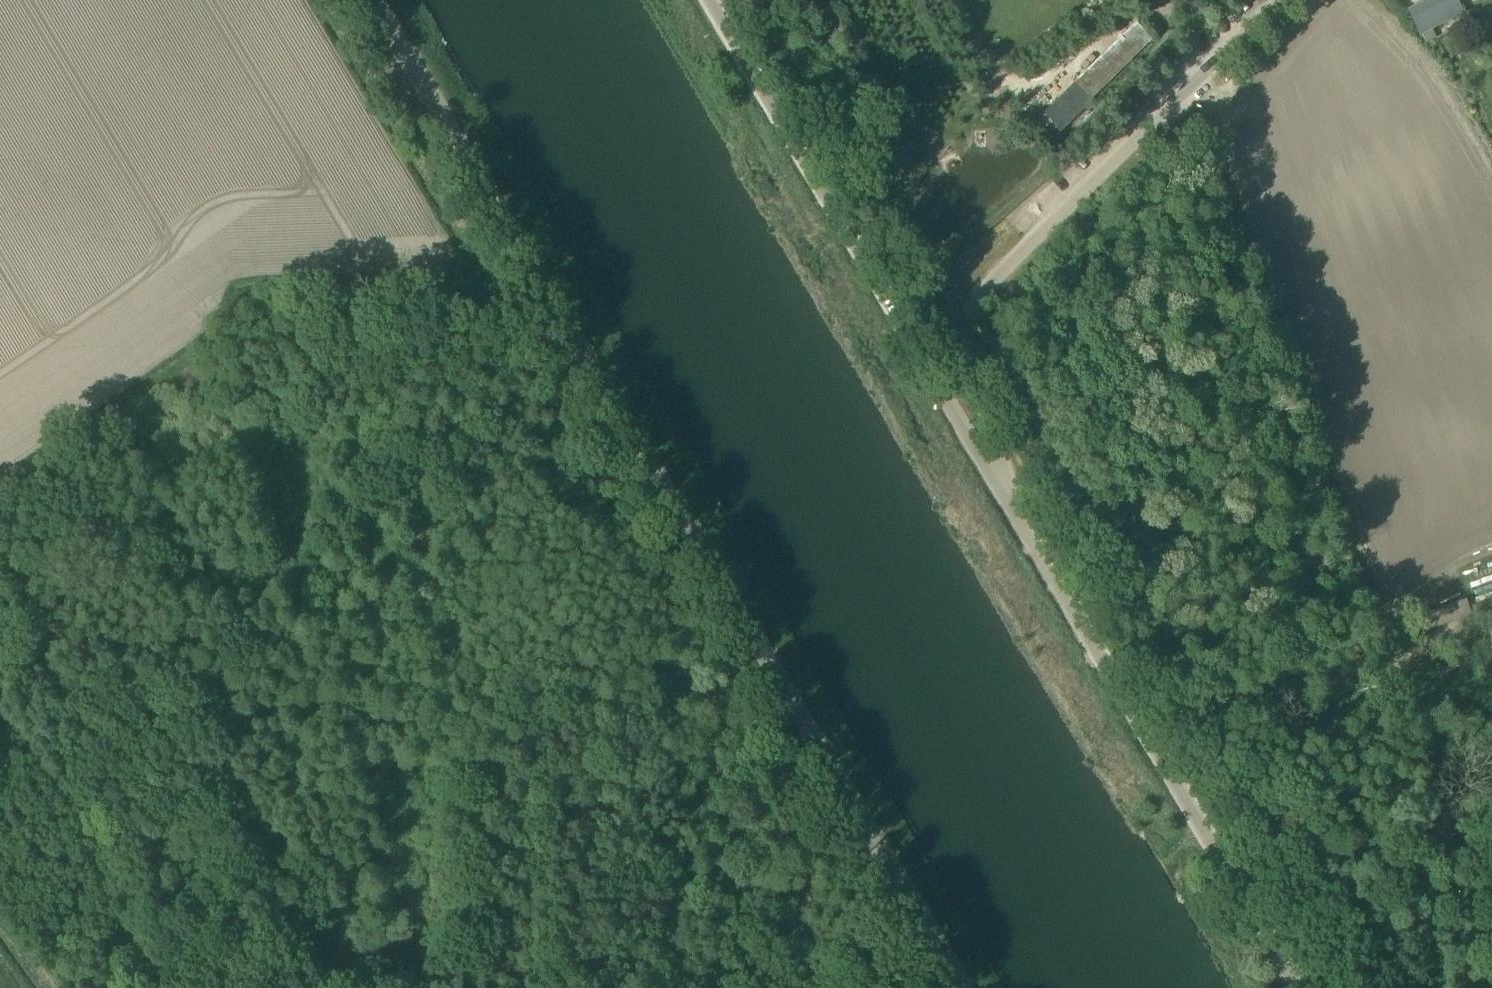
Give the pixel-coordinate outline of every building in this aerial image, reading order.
[(1406,9),(1425,45),(1437,38),(1432,30),(1441,25),(1432,8),(1428,0),(1423,0),(1406,9)] [(1064,123),(1152,39),(1132,19),(1045,103),(1064,123)]
